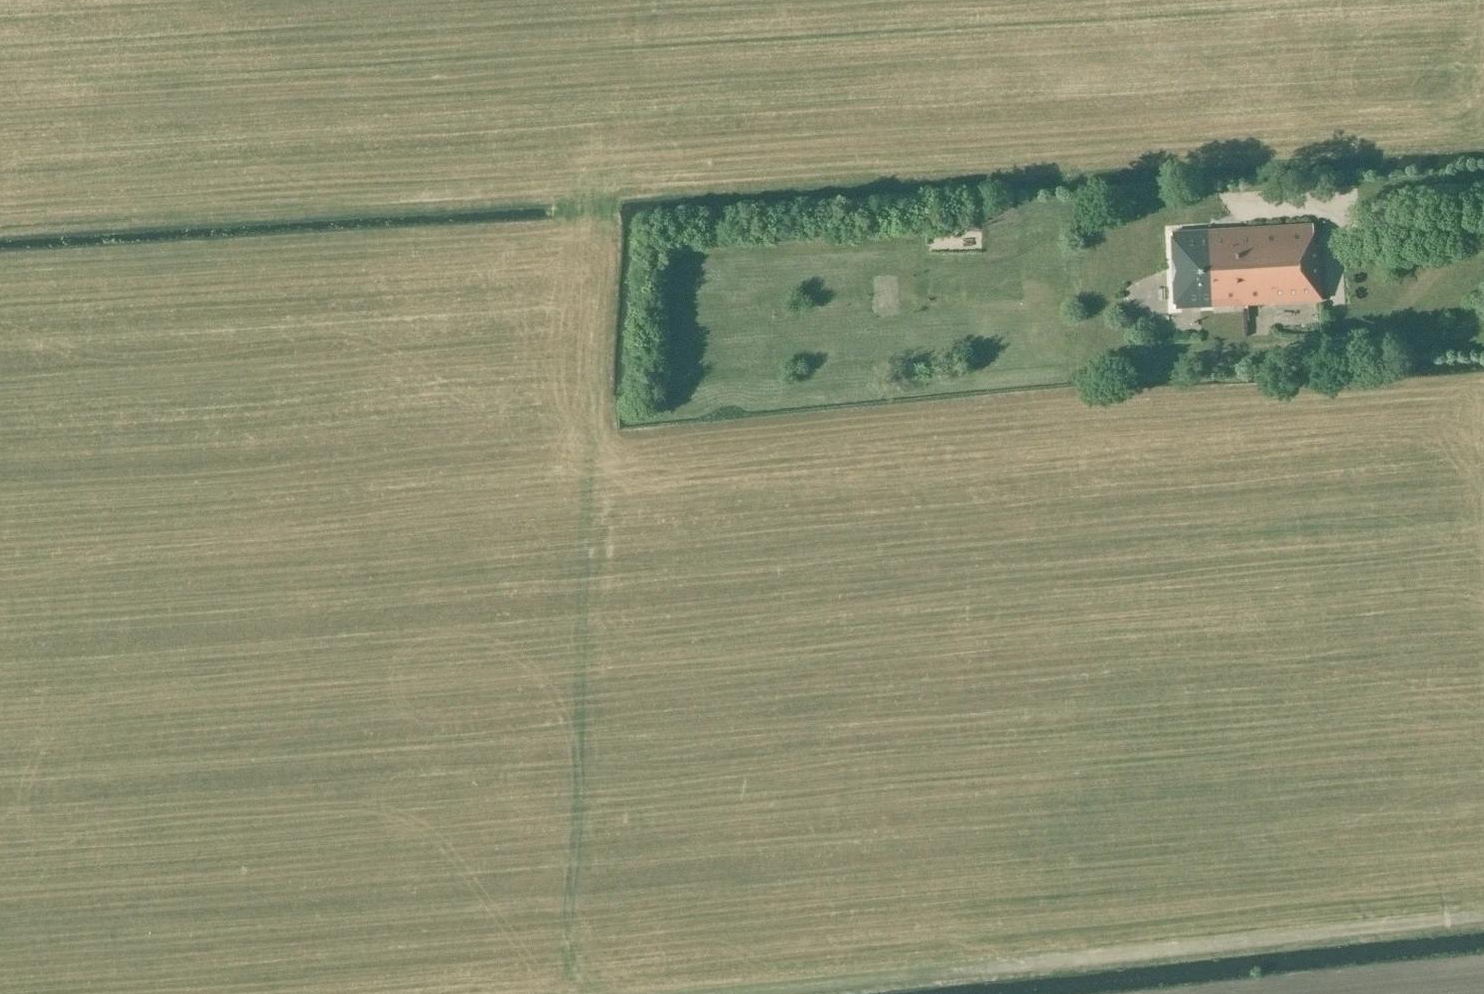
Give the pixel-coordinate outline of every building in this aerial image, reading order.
[(1312,245),(1311,224),(1170,232),(1174,308),(1322,300),(1319,244),(1312,245)]
